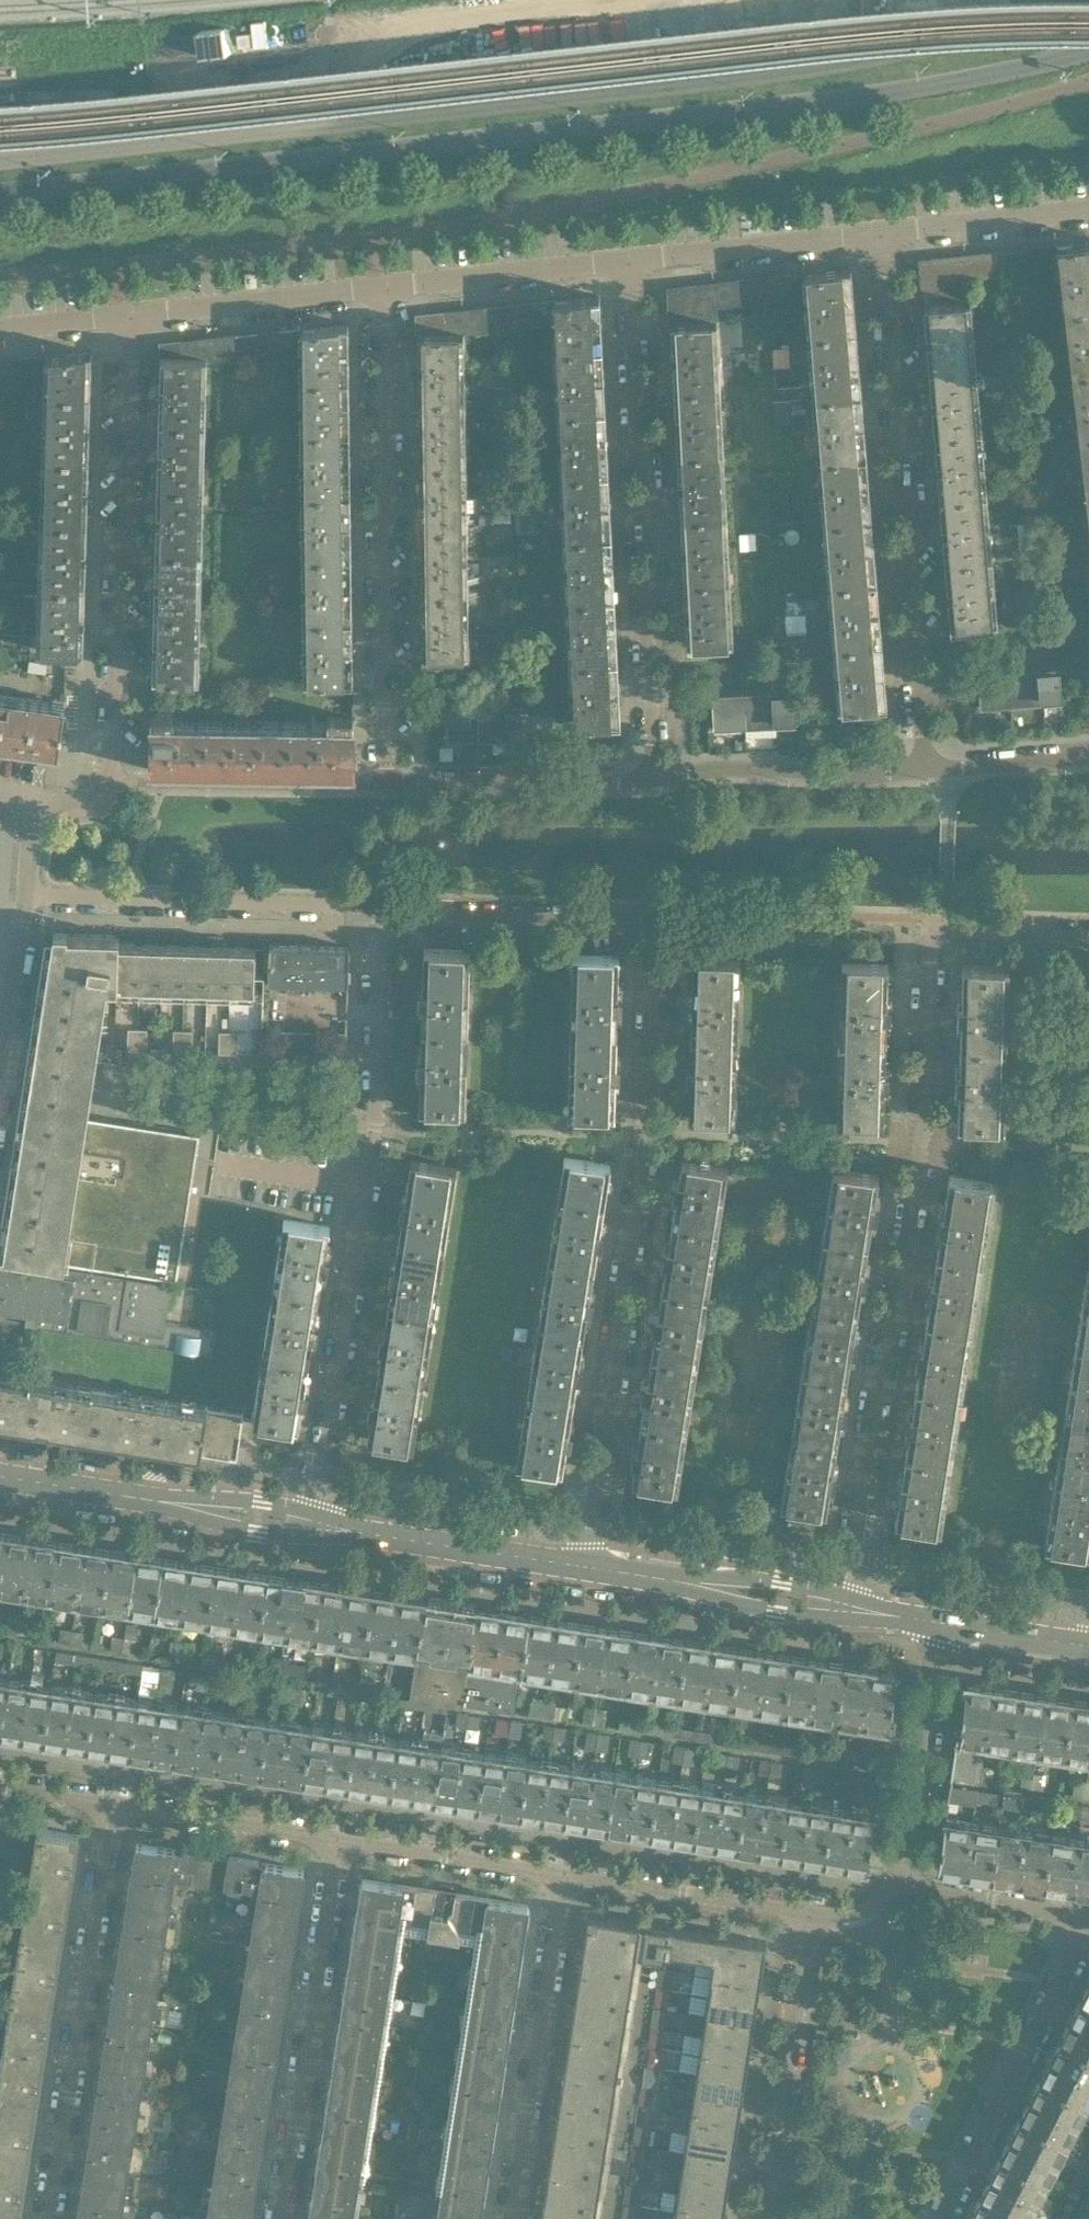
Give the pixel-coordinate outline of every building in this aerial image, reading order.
[(1055,245),(1057,267),(1062,309),(1088,306),(1088,241),(1055,245)] [(1055,245),(1021,248),(1020,249),(1022,270),(1057,267),(1055,245)] [(1020,249),(1000,251),(1002,274),(1002,278),(1023,276),(1022,270),(1020,249)] [(1000,251),(920,259),(921,281),(967,278),(967,277),(1002,274),(1000,251)] [(849,267),(804,272),(806,294),(809,331),(854,327),(849,267)] [(244,271),(245,283),(255,283),(254,270),(244,271)] [(804,272),(768,276),(771,297),(806,294),(804,272)] [(768,276),(731,280),(733,301),(771,297),(768,276)] [(967,278),(921,281),(923,303),(969,299),(967,278)] [(696,284),(698,306),(699,320),(715,319),(714,303),(733,301),(731,280),(696,284)] [(698,306),(696,284),(682,286),(684,307),(698,306)] [(684,307),(682,286),(668,287),(669,308),(684,307)] [(598,294),(553,299),(554,321),(555,347),(601,344),(598,294)] [(554,321),(553,299),(517,303),(519,324),(554,321)] [(969,299),(923,303),(925,331),(931,330),(931,339),(926,339),(928,368),(974,364),(969,299)] [(517,303),(480,307),(482,329),(519,324),(517,303)] [(684,307),(669,308),(670,322),(699,320),(698,306),(684,307)] [(1062,309),(1069,370),(1088,368),(1088,306),(1062,309)] [(480,307),(444,311),(444,331),(463,331),(482,329),(480,307)] [(444,311),(417,314),(417,331),(444,331),(444,311)] [(715,319),(699,320),(670,322),(671,350),(677,350),(677,358),(672,359),(673,384),(719,382),(715,319)] [(347,322),(301,327),(301,349),(301,378),(347,377),(347,322)] [(301,327),(265,331),(267,351),(301,349),(301,327)] [(854,327),(809,331),(814,393),(860,390),(854,327)] [(265,331),(228,335),(230,354),(267,351),(265,331)] [(423,368),(417,369),(418,396),(464,396),(463,331),(444,331),(417,331),(417,360),(423,360),(423,368)] [(228,335),(183,340),(182,355),(206,356),(230,354),(228,335)] [(183,340),(160,342),(160,355),(182,355),(183,340)] [(601,344),(555,347),(558,410),(604,407),(601,344)] [(788,347),(772,347),(773,365),(789,365),(788,347)] [(43,355),(43,379),(42,392),(89,393),(90,350),(43,355)] [(43,379),(43,355),(8,359),(11,382),(43,379)] [(165,392),(159,392),(158,418),(204,420),(206,356),(182,355),(160,355),(159,383),(165,383),(165,392)] [(8,359),(0,360),(0,395),(6,395),(7,383),(11,382),(8,359)] [(974,364),(928,368),(930,394),(936,394),(937,403),(931,403),(933,431),(979,427),(974,364)] [(1069,370),(1077,432),(1088,431),(1088,368),(1069,370)] [(347,377),(301,378),(302,429),(348,429),(347,377)] [(719,382),(673,384),(674,414),(680,413),(680,422),(675,422),(676,449),(722,447),(719,382)] [(860,390),(814,393),(819,456),(865,452),(860,390)] [(89,393),(42,392),(41,456),(87,457),(88,429),(83,429),(83,420),(88,420),(89,393)] [(424,433),(418,433),(419,461),(465,460),(464,396),(418,396),(418,424),(424,424),(424,433)] [(604,407),(558,410),(561,471),(607,469),(604,407)] [(163,456),(157,456),(157,482),(202,483),(204,420),(158,418),(157,447),(163,447),(163,456)] [(979,427),(933,431),(936,458),(941,458),(942,466),(936,467),(939,494),(985,491),(979,427)] [(348,429),(302,429),(303,492),(349,491),(348,429)] [(1077,432),(1084,494),(1088,494),(1088,431),(1077,432)] [(684,486),(678,486),(679,512),(725,510),(722,447),(676,449),(678,478),(683,477),(684,486)] [(865,452),(819,456),(824,517),(870,513),(865,452)] [(87,457),(41,456),(39,520),(86,521),(86,493),(81,493),(81,484),(87,484),(87,457)] [(465,460),(419,461),(419,488),(425,488),(425,497),(419,497),(420,525),(466,524),(465,460)] [(607,469),(561,471),(564,533),(610,531),(607,469)] [(161,520),(156,520),(155,547),(201,548),(202,483),(157,482),(156,511),(161,511),(161,520)] [(349,491),(303,492),(304,553),(350,552),(349,491)] [(985,491),(939,494),(941,522),(947,521),(947,530),(942,531),(944,559),(990,555),(985,491)] [(510,504),(492,504),(493,521),(511,520),(510,504)] [(725,510),(679,512),(681,542),(686,541),(687,550),(681,550),(683,576),(728,574),(725,510)] [(870,513),(824,517),(829,579),(875,575),(870,513)] [(86,521),(39,520),(38,584),(84,585),(85,557),(79,557),(79,548),(85,548),(86,521)] [(426,561),(420,561),(421,589),(467,588),(466,524),(420,525),(420,552),(426,552),(426,561)] [(610,531),(564,533),(567,595),(613,593),(610,531)] [(160,584),(154,584),(153,610),(199,611),(201,548),(155,547),(154,575),(160,575),(160,584)] [(350,552),(304,553),(305,616),(351,615),(350,552)] [(481,575),(515,577),(516,557),(482,555),(481,575)] [(990,555),(944,559),(946,586),(952,585),(953,594),(947,595),(949,623),(995,619),(990,555)] [(728,574),(683,576),(684,606),(690,605),(690,614),(684,614),(686,642),(732,640),(728,574)] [(875,575),(829,579),(834,642),(880,638),(875,575)] [(84,585),(38,584),(36,648),(82,649),(83,621),(77,621),(77,612),(83,612),(84,585)] [(427,625),(421,625),(422,653),(468,652),(467,588),(421,589),(421,616),(427,616),(427,625)] [(613,593),(567,595),(570,658),(616,656),(613,593)] [(158,648),(152,648),(152,676),(198,677),(199,611),(153,610),(153,639),(158,639),(158,648)] [(351,615),(305,616),(306,679),(352,678),(351,615)] [(1055,628),(1046,629),(1049,659),(1057,658),(1055,628)] [(880,638),(834,642),(840,706),(885,702),(880,638)] [(791,651),(782,652),(783,682),(792,681),(791,651)] [(616,656),(570,658),(573,722),(619,719),(616,656)] [(1058,664),(1027,667),(1029,688),(1042,687),(1043,701),(1061,699),(1058,664)] [(526,666),(517,666),(517,696),(526,696),(526,666)] [(1027,667),(996,669),(998,690),(1011,689),(1012,703),(1043,701),(1042,687),(1029,688),(1027,667)] [(996,669),(977,671),(980,706),(1012,703),(1011,689),(998,690),(996,669)] [(793,687),(761,689),(762,707),(774,706),(775,724),(795,723),(793,687)] [(761,689),(730,690),(731,710),(744,709),(745,725),(775,724),(774,706),(762,707),(761,689)] [(730,690),(711,691),(713,727),(745,725),(744,709),(731,710),(730,690)] [(3,694),(0,715),(0,742),(58,750),(64,703),(3,694)] [(464,702),(445,703),(446,738),(477,738),(476,722),(464,722),(464,702)] [(494,702),(464,702),(464,722),(476,722),(477,738),(509,737),(509,721),(495,721),(494,702)] [(527,702),(494,702),(495,721),(509,721),(509,737),(528,737),(527,702)] [(172,724),(172,713),(151,712),(149,769),(353,772),(352,715),(327,716),(327,727),(172,724)] [(477,745),(465,745),(466,758),(477,758),(477,745)] [(28,1093),(26,1105),(79,1113),(81,1101),(83,1087),(84,1085),(86,1071),(88,1059),(95,1060),(96,1060),(97,1051),(99,1039),(100,1031),(102,1019),(103,1013),(108,982),(109,982),(114,983),(114,984),(138,985),(139,985),(161,986),(184,986),(207,987),(230,988),(254,988),(254,974),(255,947),(230,946),(207,945),(185,945),(162,944),(139,943),(118,943),(118,934),(67,932),(67,929),(53,929),(51,942),(44,941),(28,1049),(35,1051),(32,1064),(28,1093)] [(269,943),(269,956),(268,981),(348,983),(349,946),(269,943)] [(423,948),(421,1027),(466,1028),(468,990),(469,949),(423,948)] [(618,954),(572,952),(569,1032),(616,1033),(618,954)] [(692,956),(691,996),(690,1034),(736,1036),(738,975),(738,957),(692,956)] [(887,962),(841,960),(840,979),(839,1039),(885,1041),(887,962)] [(962,964),(960,1004),(959,1043),(1005,1044),(1006,1004),(1008,965),(962,964)] [(466,1028),(421,1027),(418,1107),(464,1109),(466,1028)] [(128,1028),(127,1049),(136,1049),(137,1028),(128,1028)] [(147,1028),(137,1028),(136,1049),(146,1050),(147,1028)] [(173,1029),(173,1050),(182,1051),(183,1029),(173,1029)] [(192,1030),(183,1029),(182,1051),(191,1051),(192,1030)] [(219,1030),(218,1052),(228,1052),(228,1031),(219,1030)] [(238,1031),(228,1031),(228,1052),(237,1052),(238,1031)] [(616,1033),(569,1032),(567,1112),(613,1113),(616,1033)] [(736,1036),(690,1034),(688,1115),(734,1117),(736,1036)] [(885,1041),(839,1039),(836,1120),(843,1120),(843,1125),(848,1125),(849,1120),(882,1121),(885,1041)] [(1005,1044),(959,1043),(957,1123),(1003,1125),(1005,1044)] [(176,1278),(199,1133),(86,1115),(86,1114),(79,1113),(19,1104),(19,1108),(22,1108),(18,1134),(15,1133),(14,1136),(17,1137),(13,1163),(10,1162),(10,1165),(13,1165),(9,1191),(6,1191),(5,1193),(8,1194),(5,1220),(1,1219),(1,1222),(4,1222),(0,1248),(0,1251),(176,1278)] [(609,1162),(590,1159),(563,1155),(557,1193),(603,1200),(609,1162)] [(410,1158),(404,1197),(398,1236),(443,1243),(456,1165),(410,1158)] [(681,1158),(677,1179),(671,1218),(717,1225),(726,1165),(681,1158)] [(877,1174),(832,1167),(821,1234),(867,1241),(877,1174)] [(994,1180),(948,1174),(936,1252),(982,1259),(994,1180)] [(603,1200),(557,1193),(547,1259),(593,1266),(603,1200)] [(283,1218),(273,1284),(318,1292),(328,1225),(283,1218)] [(671,1218),(667,1246),(661,1285),(706,1292),(717,1225),(671,1218)] [(867,1241),(821,1234),(811,1301),(856,1308),(867,1241)] [(398,1236),(393,1264),(387,1302),(433,1309),(443,1243),(398,1236)] [(936,1252),(931,1280),(926,1318),(971,1325),(982,1259),(936,1252)] [(15,1312),(15,1311),(32,1314),(30,1325),(211,1353),(215,1329),(165,1321),(171,1283),(126,1276),(12,1258),(10,1267),(0,1265),(0,1310),(15,1312)] [(593,1266),(547,1259),(537,1325),(582,1332),(593,1266)] [(1085,1275),(1075,1343),(1088,1345),(1088,1276),(1085,1275)] [(318,1292),(273,1284),(262,1352),(308,1359),(318,1292)] [(706,1292),(661,1285),(651,1351),(696,1358),(706,1292)] [(856,1308),(811,1301),(800,1367),(846,1374),(856,1308)] [(433,1309),(387,1302),(377,1369),(423,1376),(433,1309)] [(971,1325),(926,1318),(915,1385),(961,1392),(971,1325)] [(582,1332),(537,1325),(526,1392),(572,1399),(582,1332)] [(1075,1343),(1064,1409),(1088,1413),(1088,1345),(1075,1343)] [(651,1351),(646,1379),(640,1416),(686,1424),(696,1358),(651,1351)] [(308,1359),(262,1352),(252,1419),(297,1427),(308,1359)] [(846,1374),(800,1367),(790,1434),(836,1441),(846,1374)] [(377,1369),(373,1398),(366,1437),(412,1444),(423,1376),(377,1369)] [(0,1373),(0,1420),(33,1425),(40,1380),(3,1374),(0,1373)] [(103,1389),(40,1380),(33,1425),(96,1435),(103,1389)] [(961,1392),(915,1385),(905,1451),(950,1459),(961,1392)] [(166,1399),(103,1389),(96,1435),(159,1445),(166,1399)] [(561,1468),(567,1428),(572,1399),(526,1392),(515,1460),(561,1468)] [(206,1406),(166,1399),(159,1445),(199,1451),(206,1406)] [(242,1411),(206,1406),(199,1451),(235,1457),(242,1411)] [(1064,1409),(1054,1475),(1088,1480),(1088,1413),(1064,1409)] [(640,1416),(636,1446),(631,1478),(676,1485),(686,1424),(640,1416)] [(836,1441),(790,1434),(780,1501),(825,1509),(836,1441)] [(905,1451),(900,1480),(894,1520),(940,1527),(950,1459),(905,1451)] [(1054,1475),(1044,1543),(1088,1550),(1088,1480),(1054,1475)] [(36,1537),(6,1532),(0,1574),(0,1584),(28,1588),(36,1537)] [(51,1592),(59,1540),(36,1537),(28,1588),(51,1592)] [(79,1597),(88,1545),(59,1540),(51,1592),(79,1597)] [(103,1600),(111,1549),(88,1545),(79,1597),(103,1600)] [(131,1605),(139,1553),(111,1549),(103,1600),(131,1605)] [(155,1609),(163,1557),(139,1553),(131,1605),(155,1609)] [(183,1613),(191,1561),(163,1557),(155,1609),(183,1613)] [(207,1617),(215,1565),(191,1561),(183,1613),(207,1617)] [(234,1621),(242,1569),(215,1565),(207,1617),(234,1621)] [(260,1625),(268,1573),(242,1569),(234,1621),(260,1625)] [(288,1630),(296,1577),(268,1573),(260,1625),(288,1630)] [(312,1633),(320,1581),(296,1577),(288,1630),(312,1633)] [(341,1638),(349,1586),(320,1581),(312,1633),(341,1638)] [(364,1642),(372,1589),(349,1586),(341,1638),(364,1642)] [(392,1646),(401,1594),(372,1589),(364,1642),(392,1646)] [(416,1650),(425,1597),(401,1594),(392,1646),(416,1650)] [(435,1702),(451,1601),(425,1597),(416,1650),(410,1689),(409,1698),(435,1702)] [(461,1706),(462,1702),(477,1606),(451,1601),(435,1702),(447,1704),(461,1706)] [(490,1706),(505,1610),(477,1606),(462,1702),(490,1706)] [(515,1710),(522,1666),(530,1614),(505,1610),(490,1706),(515,1710)] [(546,1670),(555,1618),(530,1614),(522,1666),(546,1670)] [(8,1615),(6,1631),(27,1635),(30,1619),(8,1615)] [(582,1622),(555,1618),(546,1670),(573,1674),(582,1622)] [(126,1621),(124,1636),(134,1638),(136,1623),(126,1621)] [(607,1626),(582,1622),(573,1674),(599,1678),(607,1626)] [(636,1630),(607,1626),(599,1678),(628,1682),(636,1630)] [(70,1641),(72,1629),(60,1627),(58,1639),(70,1641)] [(82,1643),(84,1631),(72,1629),(70,1641),(82,1643)] [(663,1635),(636,1630),(628,1682),(655,1687),(663,1635)] [(122,1649),(124,1636),(112,1634),(110,1648),(122,1649)] [(689,1639),(663,1635),(655,1687),(681,1691),(689,1639)] [(134,1651),(136,1638),(134,1638),(124,1636),(122,1649),(134,1651)] [(170,1639),(168,1652),(182,1654),(184,1641),(170,1639)] [(715,1643),(689,1639),(681,1691),(707,1695),(715,1643)] [(740,1647),(715,1643),(707,1695),(732,1698),(740,1647)] [(32,1662),(35,1646),(22,1644),(19,1660),(32,1662)] [(766,1651),(740,1647),(732,1698),(757,1702),(766,1651)] [(791,1654),(766,1651),(757,1702),(783,1706),(791,1654)] [(818,1659),(791,1654),(783,1706),(810,1711),(818,1659)] [(202,1655),(200,1666),(213,1668),(215,1657),(202,1655)] [(285,1673),(303,1678),(307,1663),(290,1658),(285,1673)] [(127,1671),(128,1661),(114,1659),(113,1669),(127,1671)] [(836,1715),(844,1663),(818,1659),(810,1711),(836,1715)] [(141,1673),(142,1663),(128,1661),(127,1671),(141,1673)] [(862,1719),(870,1667),(844,1663),(836,1715),(830,1750),(829,1759),(855,1763),(862,1719)] [(173,1684),(175,1668),(154,1665),(151,1680),(173,1684)] [(888,1723),(894,1677),(889,1670),(870,1667),(862,1719),(888,1723)] [(29,1680),(8,1677),(0,1727),(0,1732),(21,1735),(29,1680)] [(260,1697),(262,1682),(240,1678),(238,1693),(260,1697)] [(42,1739),(51,1683),(29,1680),(21,1735),(42,1739)] [(983,1739),(991,1686),(971,1682),(964,1688),(956,1735),(979,1738),(983,1739)] [(64,1742),(73,1687),(51,1683),(42,1739),(64,1742)] [(292,1701),(294,1687),(283,1685),(280,1699),(292,1701)] [(409,1698),(410,1689),(403,1687),(401,1697),(327,1685),(326,1693),(446,1712),(447,1704),(435,1702),(409,1698)] [(1017,1690),(991,1686),(983,1739),(1009,1743),(1017,1690)] [(86,1745),(94,1690),(73,1687),(64,1742),(86,1745)] [(303,1703),(305,1688),(294,1687),(292,1701),(303,1703)] [(107,1749),(116,1694),(94,1690),(86,1745),(107,1749)] [(1044,1694),(1017,1690),(1009,1743),(1036,1747),(1044,1694)] [(129,1752),(138,1697),(116,1694),(107,1749),(129,1752)] [(1071,1698),(1044,1694),(1036,1747),(1063,1751),(1071,1698)] [(151,1756),(159,1700),(138,1697),(129,1752),(151,1756)] [(531,1697),(528,1712),(553,1716),(555,1700),(531,1697)] [(1071,1698),(1063,1751),(1088,1755),(1088,1746),(1088,1701),(1071,1698)] [(172,1759),(181,1704),(159,1700),(151,1756),(172,1759)] [(194,1762),(203,1707),(181,1704),(172,1759),(194,1762)] [(592,1722),(595,1706),(584,1705),(581,1721),(592,1722)] [(606,1708),(595,1706),(592,1722),(603,1724),(606,1708)] [(216,1766),(224,1710),(203,1707),(194,1762),(216,1766)] [(237,1769),(246,1714),(224,1710),(216,1766),(237,1769)] [(466,1726),(468,1714),(457,1712),(455,1724),(466,1726)] [(258,1772),(267,1717),(246,1714),(237,1769),(258,1772)] [(479,1728),(481,1716),(468,1714),(466,1726),(479,1728)] [(280,1776),(289,1720),(267,1717),(258,1772),(280,1776)] [(622,1717),(620,1727),(674,1735),(675,1725),(622,1717)] [(509,1733),(511,1720),(499,1718),(497,1731),(509,1733)] [(881,1768),(888,1723),(862,1719),(855,1763),(881,1768)] [(302,1779),(310,1724),(289,1720),(280,1776),(302,1779)] [(521,1735),(523,1722),(511,1720),(509,1733),(521,1735)] [(323,1782),(332,1727),(310,1724),(302,1779),(323,1782)] [(564,1740),(566,1729),(543,1725),(541,1737),(564,1740)] [(700,1739),(701,1729),(675,1725),(674,1735),(700,1739)] [(345,1786),(353,1731),(332,1727),(323,1782),(345,1786)] [(724,1743),(726,1733),(701,1729),(700,1739),(724,1743)] [(432,1799),(441,1744),(443,1733),(423,1730),(421,1741),(418,1741),(410,1796),(432,1799)] [(609,1734),(587,1730),(584,1746),(595,1748),(595,1752),(605,1754),(609,1734)] [(367,1789),(375,1734),(353,1731),(345,1786),(367,1789)] [(750,1747),(752,1737),(726,1733),(724,1743),(750,1747)] [(388,1793),(397,1737),(375,1734),(367,1789),(388,1793)] [(973,1778),(979,1738),(956,1735),(950,1774),(973,1778)] [(410,1796),(418,1741),(397,1737),(388,1793),(410,1796)] [(653,1741),(628,1737),(626,1751),(638,1753),(638,1757),(650,1758),(653,1741)] [(775,1751),(777,1741),(752,1737),(750,1747),(775,1751)] [(803,1755),(805,1746),(777,1741),(775,1751),(803,1755)] [(454,1803),(463,1748),(441,1744),(432,1799),(454,1803)] [(682,1762),(684,1747),(673,1745),(670,1761),(682,1762)] [(829,1759),(830,1750),(805,1746),(803,1755),(829,1759)] [(693,1764),(696,1749),(684,1747),(682,1762),(693,1764)] [(476,1806),(484,1751),(463,1748),(454,1803),(476,1806)] [(497,1810),(506,1755),(484,1751),(476,1806),(497,1810)] [(725,1769),(728,1754),(716,1752),(714,1767),(725,1769)] [(736,1774),(739,1756),(728,1754),(725,1769),(725,1773),(736,1774)] [(519,1813),(528,1758),(506,1755),(497,1810),(519,1813)] [(541,1816),(549,1761),(528,1758),(519,1813),(541,1816)] [(768,1774),(770,1761),(759,1759),(757,1773),(768,1774)] [(1030,1787),(1032,1771),(1034,1761),(1029,1760),(1023,1765),(1019,1785),(1030,1787)] [(562,1820),(571,1765),(549,1761),(541,1816),(562,1820)] [(779,1776),(782,1762),(770,1761),(768,1774),(779,1776)] [(991,1781),(994,1766),(982,1764),(979,1779),(991,1781)] [(583,1823),(592,1768),(571,1765),(562,1820),(583,1823)] [(823,1782),(825,1769),(803,1766),(801,1778),(823,1782)] [(605,1826),(614,1772),(592,1768),(583,1823),(605,1826)] [(1040,1789),(1043,1772),(1032,1771),(1030,1787),(1040,1789)] [(626,1830),(635,1775),(614,1772),(605,1826),(626,1830)] [(844,1786),(856,1787),(858,1774),(847,1772),(844,1786)] [(879,1777),(858,1774),(856,1787),(852,1809),(874,1812),(879,1777)] [(648,1833),(657,1778),(635,1775),(626,1830),(648,1833)] [(670,1837),(679,1782),(657,1778),(648,1833),(670,1837)] [(1083,1795),(1086,1781),(1075,1779),(1073,1793),(1083,1795)] [(693,1840),(701,1785),(679,1782),(670,1837),(693,1840)] [(947,1797),(952,1798),(963,1800),(972,1802),(974,1787),(949,1784),(947,1797)] [(714,1843),(722,1789),(701,1785),(693,1840),(714,1843)] [(973,1799),(1001,1803),(1003,1792),(975,1788),(973,1799)] [(734,1847),(743,1792),(722,1789),(714,1843),(734,1847)] [(756,1850),(765,1795),(743,1792),(734,1847),(756,1850)] [(1042,1798),(1016,1794),(1014,1805),(1040,1809),(1042,1798)] [(778,1853),(787,1799),(765,1795),(756,1850),(778,1853)] [(800,1857),(809,1802),(787,1799),(778,1853),(800,1857)] [(822,1860),(831,1806),(809,1802),(800,1857),(822,1860)] [(1079,1818),(1082,1803),(1071,1802),(1069,1816),(1079,1818)] [(1082,1803),(1079,1818),(1088,1819),(1088,1805),(1082,1803)] [(844,1864),(852,1809),(831,1806),(822,1860),(844,1864)] [(874,1812),(852,1809),(844,1864),(865,1867),(874,1812)] [(936,1865),(961,1869),(969,1821),(944,1817),(936,1865)] [(995,1825),(969,1821),(961,1869),(988,1873),(995,1825)] [(1024,1830),(995,1825),(988,1873),(1017,1877),(1024,1830)] [(37,1826),(34,1851),(74,1857),(77,1833),(37,1826)] [(1050,1834),(1024,1830),(1017,1877),(1042,1881),(1050,1834)] [(1075,1838),(1050,1834),(1042,1881),(1068,1885),(1075,1838)] [(1075,1838),(1068,1885),(1088,1888),(1088,1840),(1075,1838)] [(207,1876),(210,1853),(136,1841),(128,1895),(168,1902),(173,1871),(207,1876)] [(74,1857),(34,1851),(29,1881),(69,1887),(74,1857)] [(295,1923),(303,1867),(229,1856),(225,1879),(248,1883),(259,1884),(257,1894),(254,1916),(295,1923)] [(402,1879),(401,1883),(362,1876),(357,1905),(398,1912),(397,1916),(429,1921),(428,1927),(457,1932),(458,1926),(481,1929),(482,1926),(522,1933),(527,1902),(488,1896),(488,1893),(402,1879)] [(69,1887),(29,1881),(24,1909),(65,1915),(69,1887)] [(248,1883),(247,1893),(257,1894),(259,1884),(248,1883)] [(159,1961),(166,1916),(168,1902),(128,1895),(118,1955),(159,1961)] [(393,1943),(396,1922),(397,1916),(398,1912),(357,1905),(353,1936),(393,1943)] [(65,1915),(24,1909),(20,1939),(60,1946),(65,1915)] [(734,2139),(766,1940),(588,1912),(539,2218),(593,2218),(635,1949),(663,1954),(664,1949),(713,1956),(672,2218),(722,2218),(734,2139)] [(285,1982),(295,1923),(254,1916),(245,1975),(285,1982)] [(518,1963),(522,1933),(482,1926),(481,1929),(477,1956),(518,1963)] [(385,1997),(391,1955),(393,1943),(353,1936),(344,1990),(385,1997)] [(60,1946),(20,1939),(16,1964),(56,1970),(60,1946)] [(680,1954),(664,1952),(662,1966),(677,1969),(680,1954)] [(151,2014),(158,1970),(159,1961),(118,1955),(110,2008),(151,2014)] [(509,2017),(518,1963),(477,1956),(469,2010),(509,2017)] [(56,1970),(16,1964),(11,1992),(51,1999),(56,1970)] [(675,1970),(660,1968),(658,1985),(673,1987),(675,1970)] [(277,2036),(285,1982),(245,1975),(236,2029),(277,2036)] [(1079,1998),(1088,2003),(1088,1979),(1088,1978),(1079,1998)] [(214,1999),(216,1989),(204,1987),(203,1997),(214,1999)] [(656,1987),(653,2005),(666,2007),(669,1988),(656,1987)] [(376,2052),(385,1997),(344,1990),(336,2045),(376,2052)] [(51,1999),(11,1992),(7,2019),(47,2025),(51,1999)] [(1069,2017),(1088,2027),(1088,2003),(1079,1998),(1069,2017)] [(666,2009),(653,2007),(650,2024),(663,2026),(666,2009)] [(142,2069),(151,2014),(110,2008),(101,2063),(142,2069)] [(501,2073),(509,2017),(469,2010),(460,2066),(501,2073)] [(1059,2036),(1088,2052),(1088,2027),(1069,2017),(1059,2036)] [(47,2025),(7,2019),(3,2047),(43,2053),(47,2025)] [(651,2026),(648,2044),(660,2046),(663,2028),(651,2026)] [(268,2090),(277,2036),(236,2029),(228,2083),(268,2090)] [(1049,2055),(1088,2076),(1088,2052),(1059,2036),(1049,2055)] [(368,2107),(375,2057),(376,2052),(336,2045),(327,2100),(368,2107)] [(667,2049),(648,2046),(646,2063),(664,2066),(667,2049)] [(3,2047),(0,2065),(0,2075),(39,2080),(43,2053),(3,2047)] [(1040,2074),(1086,2099),(1088,2093),(1088,2076),(1049,2055),(1040,2074)] [(134,2123),(142,2069),(101,2063),(93,2116),(134,2123)] [(655,2067),(644,2065),(641,2083),(652,2085),(655,2067)] [(492,2128),(501,2073),(460,2066),(451,2121),(492,2128)] [(1040,2074),(1030,2094),(1076,2118),(1086,2099),(1040,2074)] [(0,2075),(0,2102),(34,2107),(39,2080),(0,2075)] [(260,2144),(268,2090),(228,2083),(219,2137),(260,2144)] [(652,2085),(641,2083),(638,2101),(671,2107),(674,2089),(652,2085)] [(1030,2094),(1020,2113),(1066,2137),(1076,2118),(1030,2094)] [(359,2162),(368,2107),(327,2100),(318,2155),(359,2162)] [(0,2102),(0,2130),(30,2134),(34,2107),(0,2102)] [(1020,2113),(1010,2132),(1057,2157),(1066,2137),(1020,2113)] [(125,2177),(134,2123),(93,2116),(84,2171),(125,2177)] [(484,2182),(492,2128),(451,2121),(443,2176),(484,2182)] [(651,2124),(635,2122),(632,2140),(649,2142),(651,2124)] [(0,2130),(0,2157),(26,2161),(30,2134),(0,2130)] [(1010,2132),(1001,2151),(1047,2175),(1057,2157),(1010,2132)] [(251,2197),(260,2144),(219,2137),(211,2191),(251,2197)] [(643,2145),(633,2144),(631,2159),(641,2161),(643,2145)] [(630,2154),(614,2151),(611,2168),(627,2171),(630,2154)] [(1001,2151),(991,2171),(1037,2195),(1047,2175),(1001,2151)] [(1088,2173),(1088,2151),(1067,2194),(1070,2195),(1063,2210),(1060,2208),(1054,2218),(1065,2218),(1088,2173)] [(351,2216),(357,2175),(359,2162),(318,2155),(310,2209),(351,2216)] [(0,2157),(0,2184),(22,2187),(26,2161),(0,2157)] [(648,2165),(630,2162),(627,2180),(645,2183),(648,2165)] [(168,2181),(170,2170),(163,2169),(162,2180),(168,2181)] [(124,2185),(125,2177),(84,2171),(77,2218),(118,2218),(124,2185)] [(991,2171),(980,2191),(1027,2215),(1037,2195),(991,2171)] [(484,2182),(443,2176),(436,2218),(478,2218),(484,2182)] [(642,2185),(626,2182),(623,2200),(639,2203),(642,2185)] [(0,2184),(0,2212),(18,2214),(22,2187),(0,2184)] [(1072,2218),(1084,2218),(1088,2208),(1088,2186),(1072,2218)] [(251,2197),(211,2191),(206,2218),(248,2218),(251,2197)] [(971,2210),(988,2218),(1025,2218),(1027,2215),(980,2191),(971,2210)] [(623,2202),(621,2218),(624,2218),(638,2218),(640,2204),(623,2202)] [(351,2216),(310,2209),(308,2218),(350,2218),(351,2216)] [(163,2218),(170,2218),(172,2211),(164,2210),(163,2218)] [(966,2218),(988,2218),(971,2210),(966,2218)]
